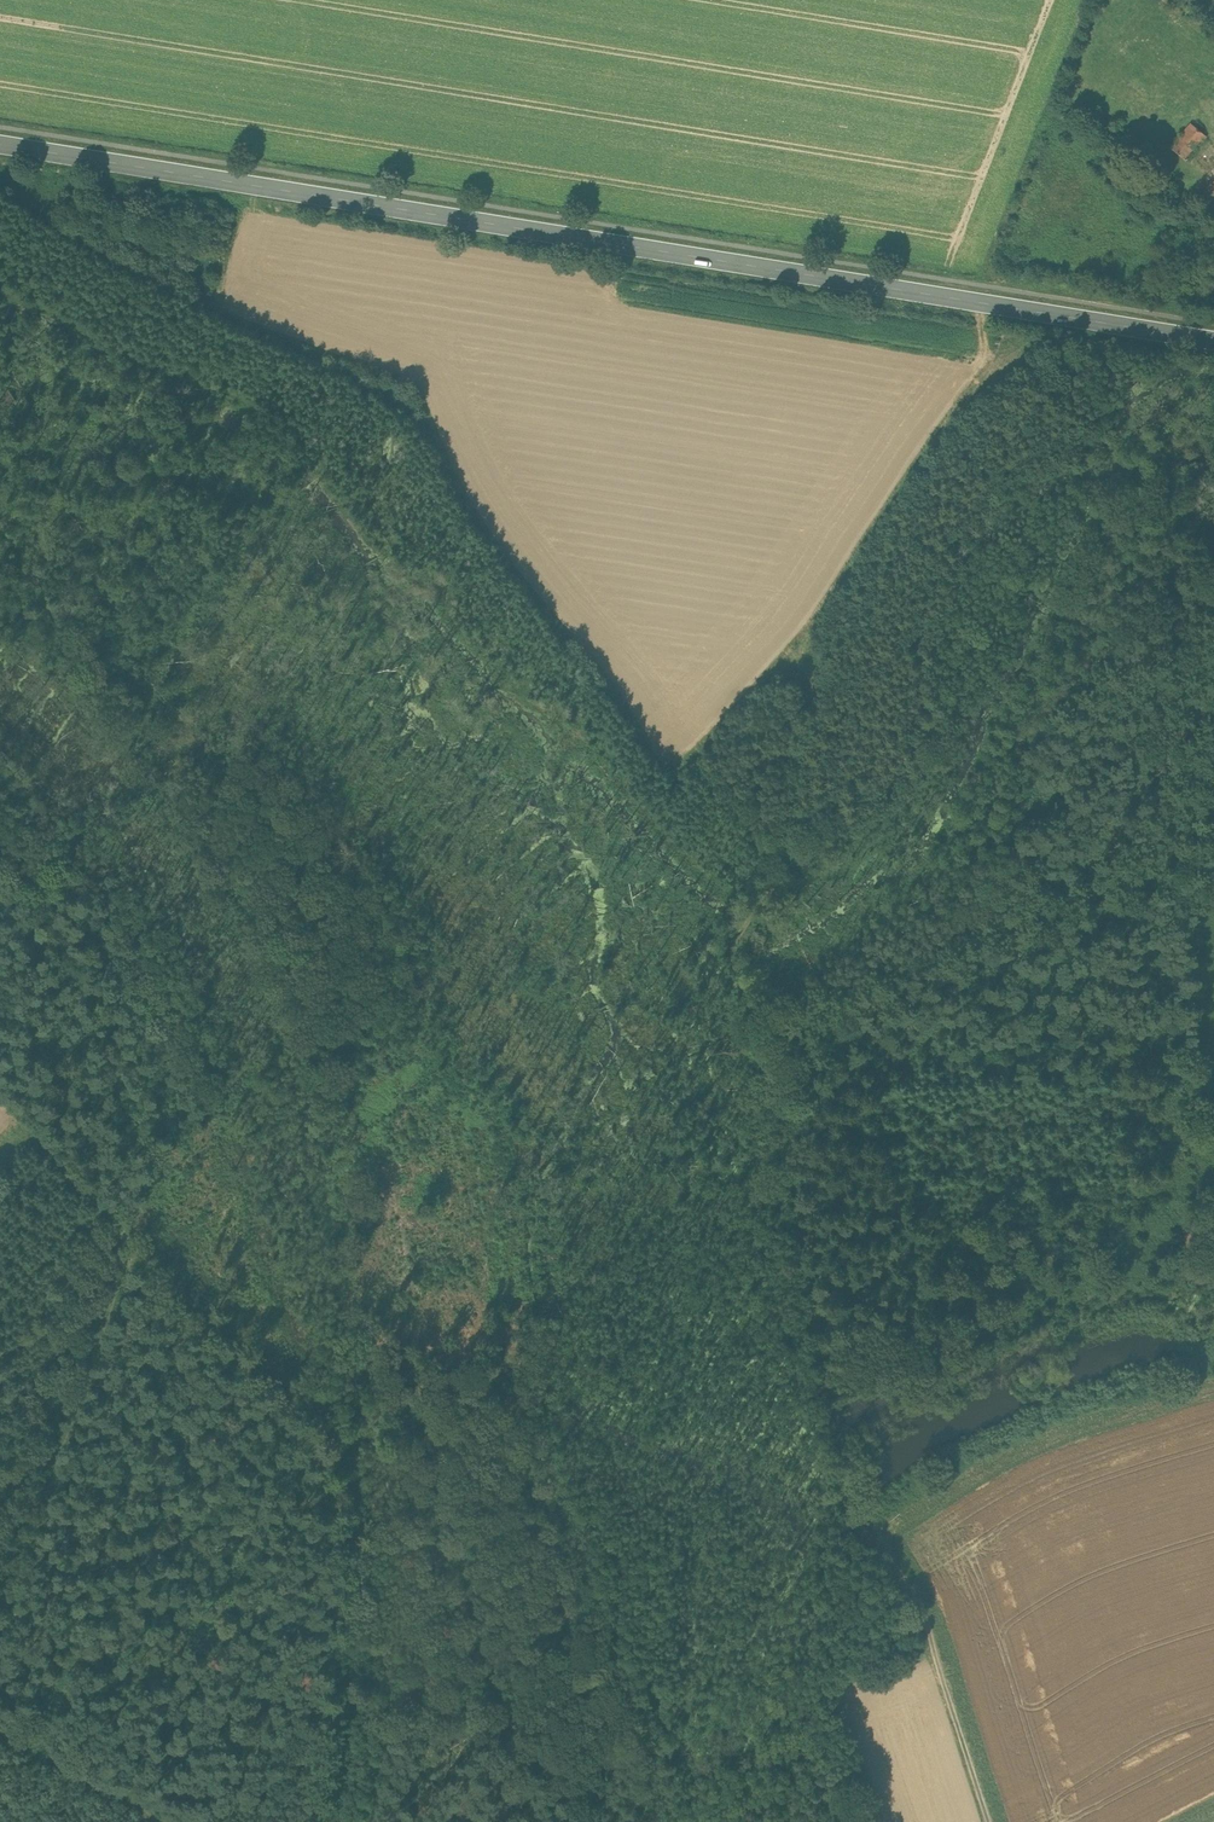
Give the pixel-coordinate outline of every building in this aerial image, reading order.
[(1191,123),(1171,146),(1185,158),(1204,134),(1191,123)]
